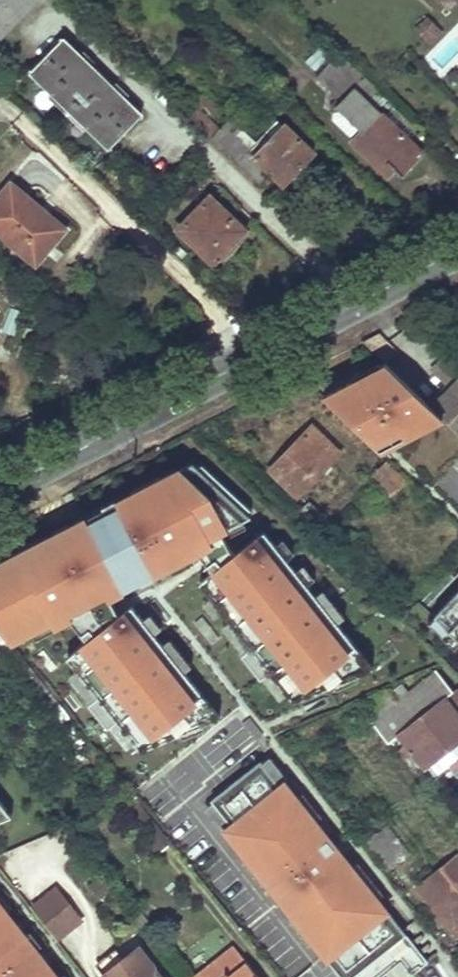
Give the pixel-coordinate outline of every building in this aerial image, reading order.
[(440,29),(434,23),(427,16),(416,27),(429,40),(440,29)] [(106,85),(99,78),(92,70),(94,68),(63,37),(31,70),(108,146),(141,113),(109,82),(106,85)] [(324,43),(309,59),(318,68),(334,52),(324,43)] [(388,174),(391,170),(394,167),(400,173),(421,151),(376,106),(377,107),(386,97),(375,88),(337,51),(315,75),(340,99),(335,104),(333,116),(355,137),(352,139),(388,174)] [(213,134),(231,116),(204,91),(187,108),(213,134)] [(294,183),(303,173),(313,163),(307,156),(314,149),(285,121),(262,146),(231,116),(213,134),(268,187),(277,177),(283,182),(287,177),(294,183)] [(39,209),(41,207),(11,181),(0,194),(0,233),(35,262),(60,231),(36,212),(39,209)] [(221,253),(233,240),(245,228),(210,193),(178,225),(209,255),(216,248),(221,253)] [(396,348),(378,330),(363,338),(385,359),(396,348)] [(433,406),(389,362),(372,371),(374,375),(360,382),(358,379),(326,395),(366,434),(379,421),(394,437),(416,424),(419,431),(445,417),(433,406)] [(433,406),(445,417),(457,430),(457,380),(433,406)] [(271,469),(285,482),(299,495),(341,452),(314,425),(271,469)] [(211,545),(227,538),(224,532),(245,521),(253,517),(248,512),(253,510),(204,465),(199,467),(195,462),(161,479),(163,483),(138,496),(136,492),(117,502),(119,506),(108,512),(106,508),(39,543),(41,547),(30,552),(28,548),(0,563),(0,628),(11,641),(31,631),(52,620),(55,626),(73,616),(84,611),(98,604),(142,581),(141,576),(169,562),(171,566),(201,550),(211,545)] [(393,495),(399,488),(406,481),(387,463),(374,476),(393,495)] [(160,477),(135,490),(136,492),(138,496),(163,483),(161,479),(160,477)] [(106,508),(108,512),(119,506),(117,502),(116,500),(105,506),(106,508)] [(227,538),(249,527),(245,521),(224,532),(227,538)] [(237,554),(227,538),(211,545),(217,556),(208,563),(205,566),(211,574),(200,582),(211,596),(223,611),(231,621),(251,647),(244,653),(242,654),(261,678),(263,677),(271,671),(288,693),(295,701),(333,685),(351,671),(355,676),(374,668),(339,623),(317,596),(309,585),(297,571),(289,560),(277,545),(266,531),(237,554)] [(296,553),(285,539),(277,545),(289,560),(296,553)] [(28,548),(30,552),(41,547),(39,543),(28,548)] [(211,545),(201,550),(208,563),(217,556),(211,545)] [(316,579),(305,565),(297,571),(309,585),(316,579)] [(346,617),(325,590),(317,596),(339,623),(346,617)] [(441,613),(454,626),(451,630),(457,636),(457,595),(441,613)] [(223,611),(211,596),(204,602),(215,617),(223,611)] [(103,612),(98,604),(84,611),(90,626),(81,633),(88,641),(67,657),(76,669),(98,696),(90,702),(88,703),(108,727),(110,726),(117,720),(134,742),(141,750),(181,733),(198,719),(202,724),(221,716),(185,672),(163,644),(155,634),(143,619),(133,606),(110,623),(103,612)] [(90,626),(84,611),(73,616),(81,633),(90,626)] [(163,628),(151,613),(143,619),(155,634),(163,628)] [(36,639),(57,628),(55,626),(52,620),(31,631),(36,639)] [(193,665),(171,638),(163,644),(185,672),(193,665)] [(98,696),(76,669),(69,675),(90,702),(98,696)] [(394,736),(400,731),(426,765),(457,739),(457,714),(444,696),(454,690),(438,669),(398,700),(390,689),(364,710),(388,741),(394,736)] [(288,693),(271,671),(263,677),(281,699),(288,693)] [(333,685),(355,676),(351,671),(333,685)] [(181,733),(202,724),(198,719),(181,733)] [(127,748),(134,742),(117,720),(110,726),(127,748)] [(263,763),(281,785),(285,781),(288,779),(271,756),(263,763)] [(456,772),(457,776),(457,757),(449,764),(453,769),(456,772)] [(212,800),(231,824),(229,826),(348,976),(352,976),(370,962),(390,947),(401,961),(412,975),(428,961),(379,900),(353,866),(329,839),(330,838),(317,821),(297,797),(285,781),(281,785),(263,763),(261,760),(212,800)] [(297,797),(317,821),(323,817),(303,792),(297,797)] [(10,816),(0,802),(0,820),(10,816)] [(389,870),(394,866),(400,861),(377,833),(366,842),(389,870)] [(438,912),(457,935),(457,934),(457,859),(457,858),(420,889),(438,912)] [(353,866),(379,900),(385,895),(358,862),(353,866)] [(54,891),(31,909),(56,940),(79,922),(54,891)] [(0,895),(0,911),(1,912),(4,910),(9,907),(0,895)] [(57,976),(4,910),(1,912),(0,911),(0,976),(58,976),(57,976)] [(137,947),(123,958),(106,972),(110,976),(162,976),(137,947)] [(200,975),(198,976),(259,976),(235,947),(200,975)] [(390,947),(370,962),(381,976),(389,970),(401,961),(390,947)] [(106,972),(123,958),(116,948),(95,965),(103,974),(106,972)] [(352,976),(380,976),(381,976),(370,962),(352,976)]
